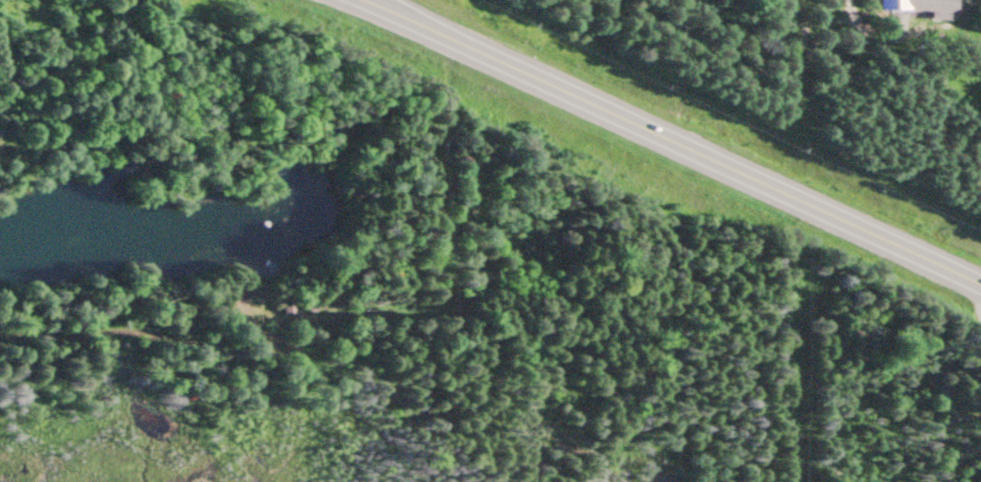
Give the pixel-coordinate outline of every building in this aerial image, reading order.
[(888,11),(904,11),(904,0),(888,0),(888,11)] [(954,0),(915,0),(915,12),(954,12),(954,0)]
